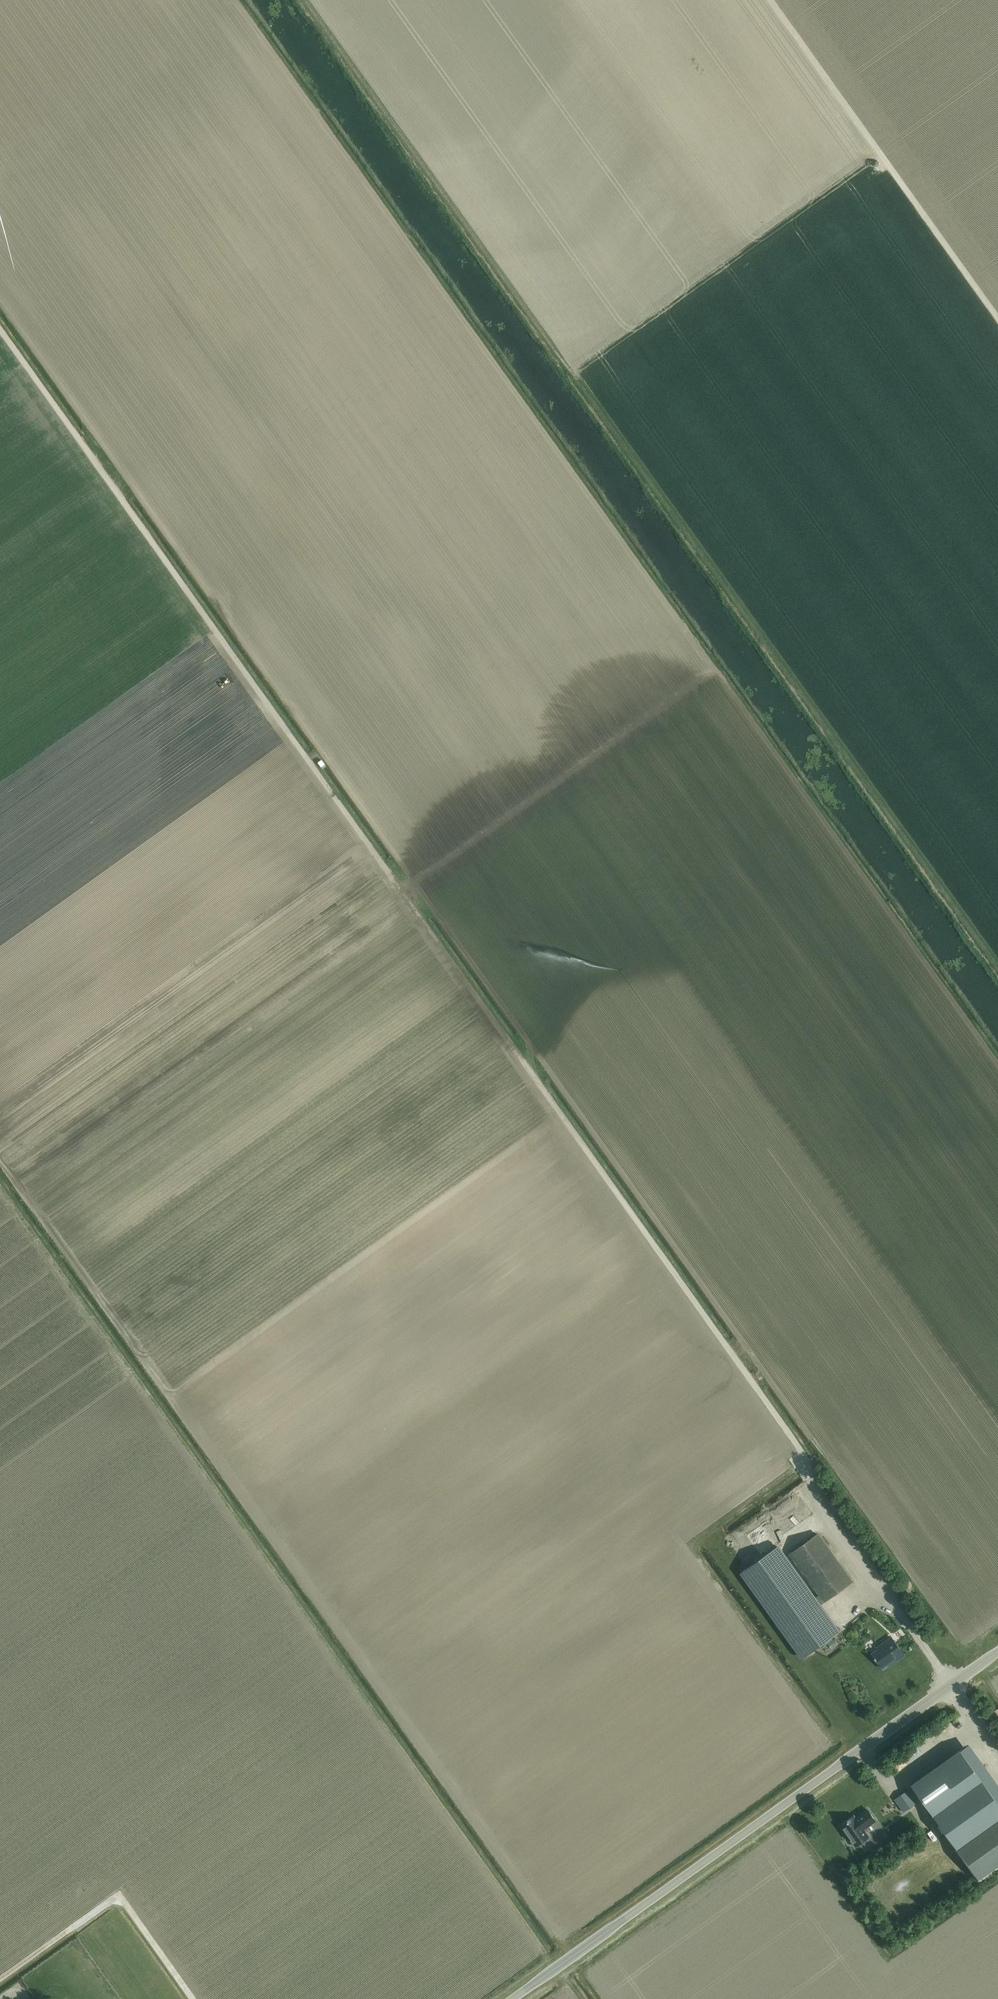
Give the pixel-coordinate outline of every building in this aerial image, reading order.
[(782,1533),(775,1542),(780,1545),(787,1536),(782,1533)] [(815,1597),(812,1592),(811,1593),(819,1604),(852,1581),(818,1534),(790,1553),(819,1594),(815,1597)] [(838,1632),(811,1593),(777,1546),(741,1572),(802,1657),(838,1632)] [(897,1660),(904,1654),(892,1637),(877,1647),(878,1649),(872,1654),(882,1667),(895,1658),(897,1660)] [(997,1819),(997,1802),(960,1749),(911,1785),(957,1849),(997,1819)] [(903,1811),(917,1802),(908,1790),(895,1799),(903,1811)] [(869,1836),(864,1829),(876,1821),(868,1809),(856,1817),(854,1815),(840,1825),(855,1846),(869,1836)] [(997,1864),(997,1819),(957,1849),(978,1878),(997,1864)]
